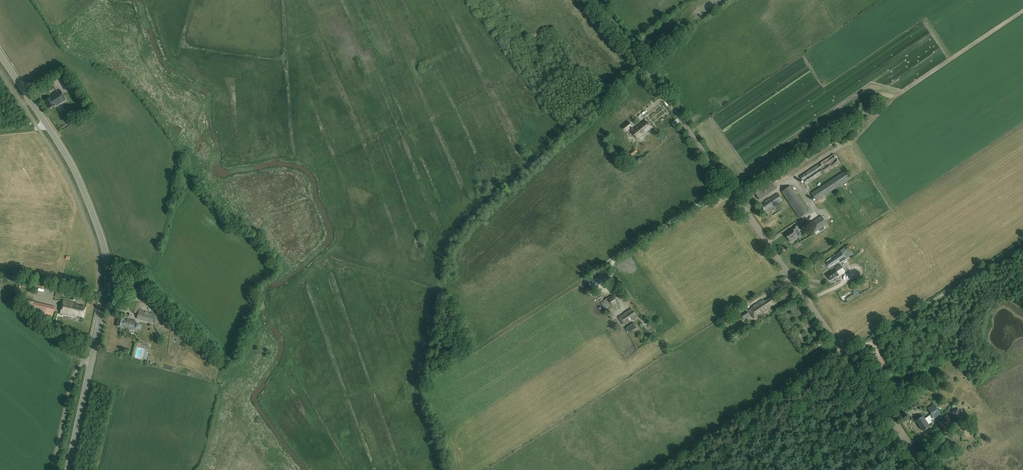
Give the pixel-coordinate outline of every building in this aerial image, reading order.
[(51,97),(45,101),(50,109),(55,105),(56,106),(66,100),(60,90),(50,96),(51,97)] [(868,108),(862,111),(865,117),(871,114),(868,108)] [(646,120),(642,123),(634,129),(632,127),(632,126),(629,122),(623,127),(626,131),(630,129),(632,131),(631,131),(638,139),(651,128),(646,120)] [(635,149),(628,154),(630,157),(638,151),(635,149)] [(806,185),(839,163),(834,154),(800,177),(806,185)] [(783,173),(786,177),(797,169),(794,165),(783,173)] [(845,171),(811,193),(816,201),(850,179),(845,171)] [(770,180),(754,191),(751,193),(753,196),(756,194),(760,200),(776,189),(772,184),(775,182),(773,178),(770,180)] [(782,192),(800,218),(808,213),(790,186),(782,192)] [(761,205),(766,212),(774,207),(774,206),(783,200),(778,193),(769,199),(769,200),(768,201),(767,200),(766,201),(767,201),(766,202),(765,202),(761,205)] [(821,216),(809,224),(814,233),(827,224),(821,216)] [(797,236),(801,234),(797,229),(797,230),(795,227),(788,232),(786,234),(791,242),(798,238),(797,236)] [(837,255),(832,258),(826,263),(829,267),(840,260),(842,262),(849,257),(845,251),(838,256),(837,255)] [(837,277),(845,272),(840,264),(831,270),(832,271),(826,274),(830,281),(834,278),(833,277),(836,276),(837,277)] [(612,295),(608,298),(601,303),(607,312),(613,308),(618,304),(612,295)] [(769,307),(774,304),(770,298),(762,303),(761,301),(753,306),(754,307),(749,310),(754,318),(770,309),(769,307)] [(63,300),(60,313),(76,317),(77,315),(83,317),(86,307),(77,305),(77,303),(63,300)] [(140,303),(138,303),(134,302),(131,312),(137,313),(140,303)] [(55,307),(47,305),(45,316),(49,317),(50,315),(53,316),(55,307)] [(139,309),(139,312),(137,317),(152,321),(154,313),(152,313),(151,316),(141,313),(142,310),(139,309)] [(632,320),(637,317),(631,309),(626,312),(627,312),(619,318),(624,325),(632,319),(632,320)] [(117,326),(117,327),(122,328),(122,327),(133,330),(135,321),(131,320),(130,321),(124,319),(125,318),(124,317),(124,318),(120,317),(119,317),(118,321),(119,321),(119,322),(118,322),(118,323),(117,326)] [(932,422),(931,420),(941,414),(934,405),(928,409),(932,414),(925,419),(923,416),(916,421),(923,431),(930,427),(929,424),(932,422)] [(953,413),(948,416),(947,414),(943,417),(947,423),(951,420),(950,419),(955,416),(956,417),(962,413),(958,408),(952,411),(953,413)] [(944,420),(938,424),(944,432),(949,428),(944,420)]
